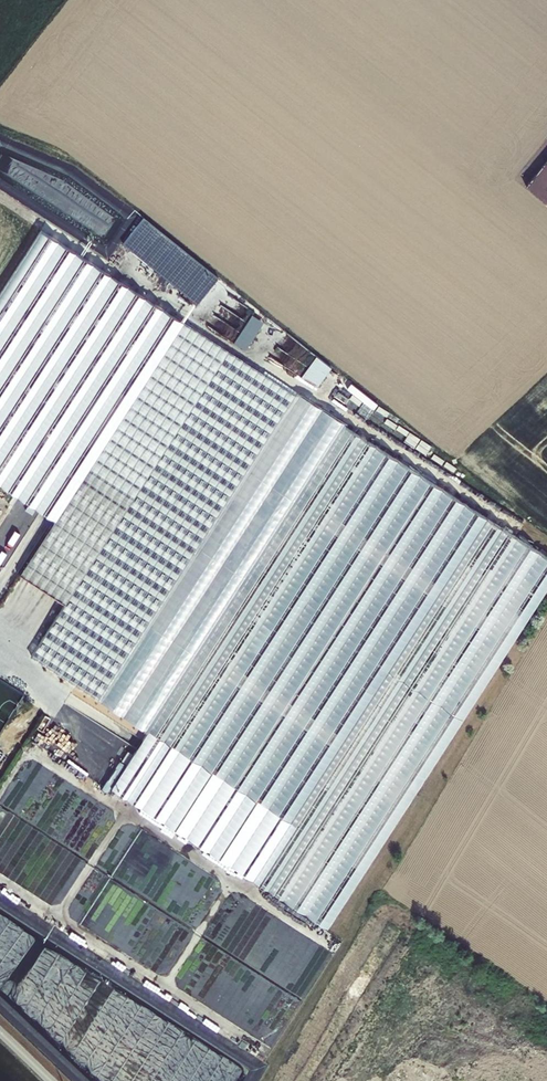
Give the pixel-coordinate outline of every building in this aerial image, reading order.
[(546,201),(546,157),(526,185),(546,201)] [(0,292),(0,485),(55,520),(53,522),(19,574),(63,602),(29,655),(146,730),(342,426),(344,423),(299,394),(295,395),(180,321),(194,299),(123,253),(109,275),(40,230),(0,292)] [(246,350),(263,322),(251,314),(233,343),(246,350)] [(146,730),(110,786),(341,936),(546,589),(546,559),(342,426),(146,730)] [(53,522),(55,520),(0,485),(0,488),(53,522)] [(71,795),(70,826),(108,826),(109,796),(71,795)]
